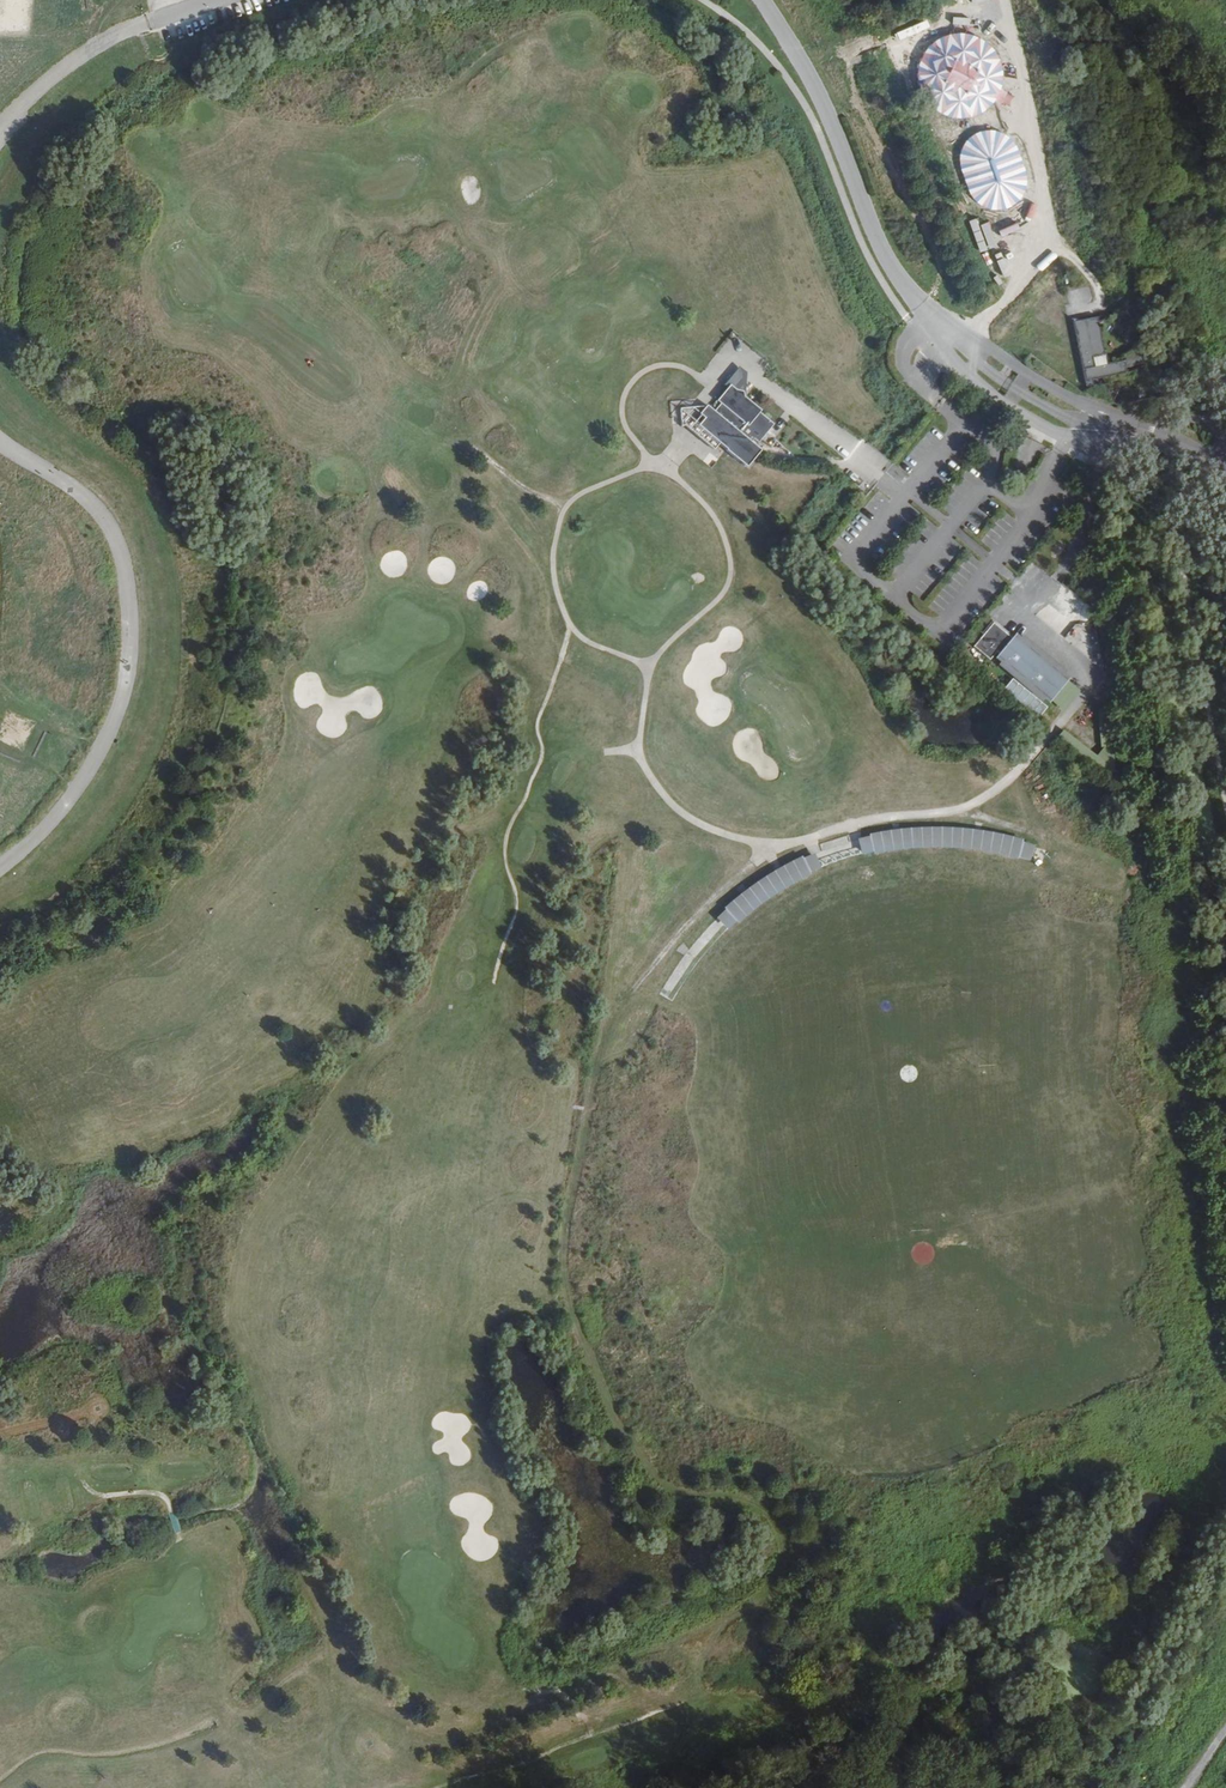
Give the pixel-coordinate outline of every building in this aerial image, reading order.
[(973,53),(950,59),(951,66),(990,57),(985,35),(969,39),(973,53)] [(979,165),(980,172),(998,169),(997,162),(979,165)] [(1087,379),(1128,371),(1126,360),(1108,364),(1099,316),(1075,320),(1087,379)] [(698,431),(747,471),(762,453),(752,445),(754,442),(759,446),(776,425),(730,388),(717,403),(721,406),(715,414),(708,408),(701,417),(706,421),(698,431)] [(1037,614),(1047,623),(1058,612),(1048,602),(1037,614)] [(1065,632),(1073,625),(1064,613),(1055,619),(1065,632)] [(997,617),(975,647),(1016,676),(1005,691),(1041,718),(1074,674),(997,617)] [(881,835),(859,841),(862,857),(876,857),(884,855),(903,852),(922,850),(942,850),(961,851),(980,853),(998,857),(1019,862),(1030,863),(1035,847),(1023,842),(1005,837),(984,833),(963,830),(943,829),(922,829),(901,831),(881,835)] [(860,853),(858,836),(820,840),(822,853),(844,851),(844,855),(860,853)] [(717,920),(729,932),(740,921),(753,912),(769,901),(785,891),(802,881),(822,870),(815,855),(800,860),(784,869),(767,879),(750,891),(733,903),(717,920)]
